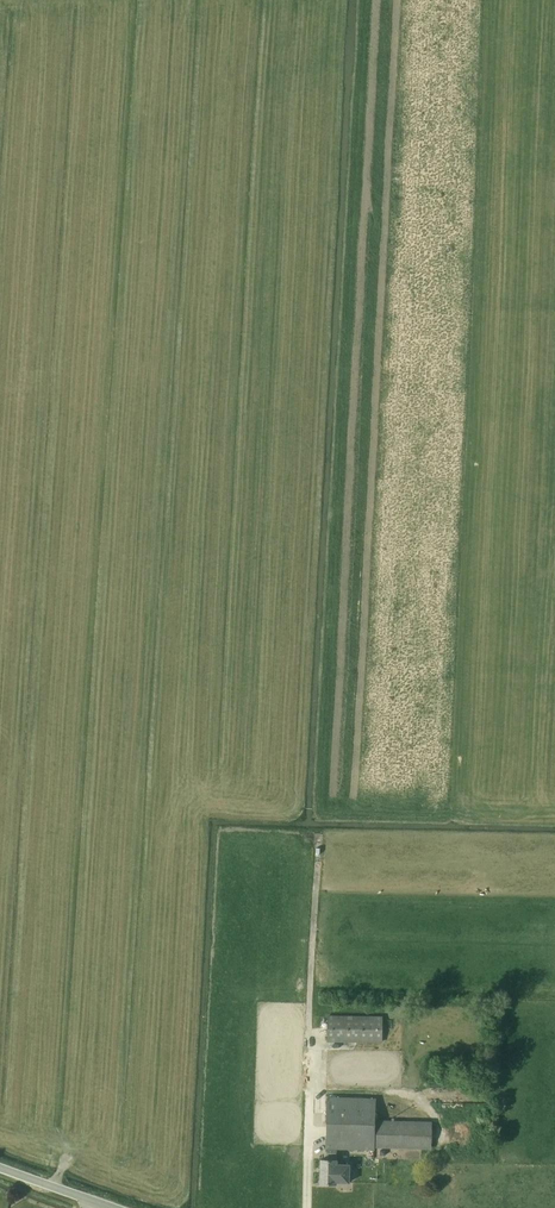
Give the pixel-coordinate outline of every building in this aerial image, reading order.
[(383,1042),(383,1016),(328,1015),(328,1042),(383,1042)] [(476,1095),(476,1102),(490,1102),(490,1094),(476,1095)] [(328,1098),(326,1149),(375,1150),(375,1148),(432,1149),(433,1121),(376,1120),(376,1100),(328,1098)] [(321,1159),(320,1184),(337,1184),(337,1182),(349,1183),(349,1178),(352,1178),(354,1176),(355,1174),(354,1172),(352,1170),(350,1169),(350,1164),(338,1164),(338,1161),(337,1161),(337,1160),(338,1149),(328,1149),(327,1160),(321,1159)]
